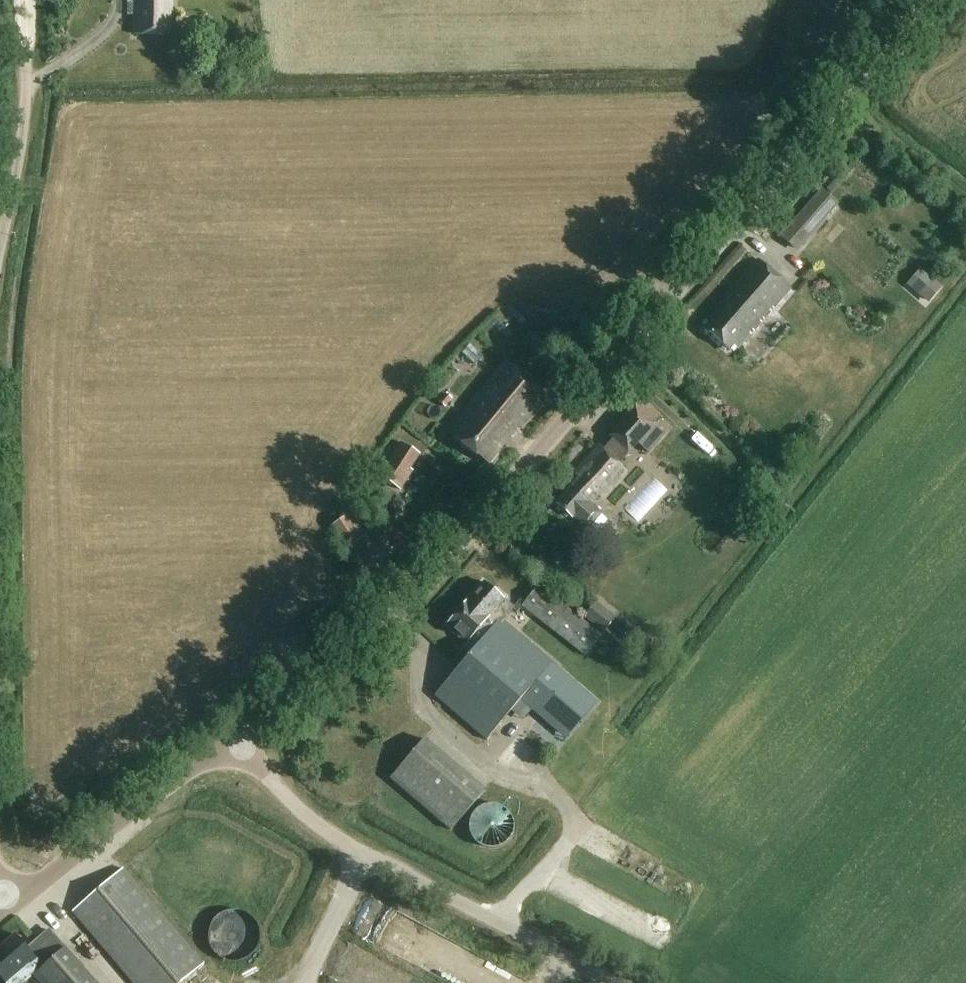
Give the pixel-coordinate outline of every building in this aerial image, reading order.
[(171,0),(135,0),(135,2),(135,6),(137,6),(137,15),(136,37),(169,38),(171,0)] [(786,94),(792,87),(784,80),(778,87),(786,94)] [(814,231),(838,203),(822,190),(798,217),(814,231)] [(738,350),(791,289),(758,260),(724,299),(727,302),(703,330),(729,352),(734,347),(738,350)] [(942,287),(927,274),(913,290),(928,303),(942,287)] [(506,448),(551,395),(511,361),(451,431),(488,463),(503,445),(506,448)] [(452,400),(445,394),(439,401),(446,407),(452,400)] [(556,503),(577,523),(587,532),(603,514),(591,505),(598,497),(600,498),(625,470),(618,464),(633,448),(637,443),(648,454),(663,437),(651,426),(654,422),(663,412),(643,395),(610,433),(614,436),(602,449),(597,445),(572,473),(578,479),(556,503)] [(431,421),(441,430),(450,419),(440,411),(431,421)] [(400,442),(378,477),(401,491),(413,472),(410,470),(420,454),(400,442)] [(347,516),(331,527),(335,533),(339,538),(346,549),(362,538),(347,516)] [(487,740),(520,701),(565,741),(598,701),(553,663),(504,621),(514,609),(483,582),(468,600),(467,599),(445,625),(466,643),(462,648),(470,655),(435,696),(487,740)] [(541,586),(523,608),(572,647),(590,625),(583,620),(541,586)] [(605,632),(616,619),(597,603),(586,617),(605,632)] [(391,778),(451,831),(486,791),(426,739),(391,778)] [(487,849),(497,849),(504,847),(511,840),(514,825),(509,812),(500,806),(485,805),(479,807),(472,815),(469,830),(474,842),(477,845),(487,849)] [(132,982),(183,982),(203,965),(121,870),(71,913),(132,982)] [(159,884),(149,893),(160,908),(171,900),(159,884)] [(216,956),(230,964),(244,961),(251,957),(259,948),(261,935),(259,928),(250,916),(237,911),(226,912),(216,918),(212,924),(209,940),(210,947),(216,956)] [(49,931),(27,949),(16,936),(0,949),(0,978),(5,982),(25,982),(34,975),(40,982),(95,982),(49,931)]
